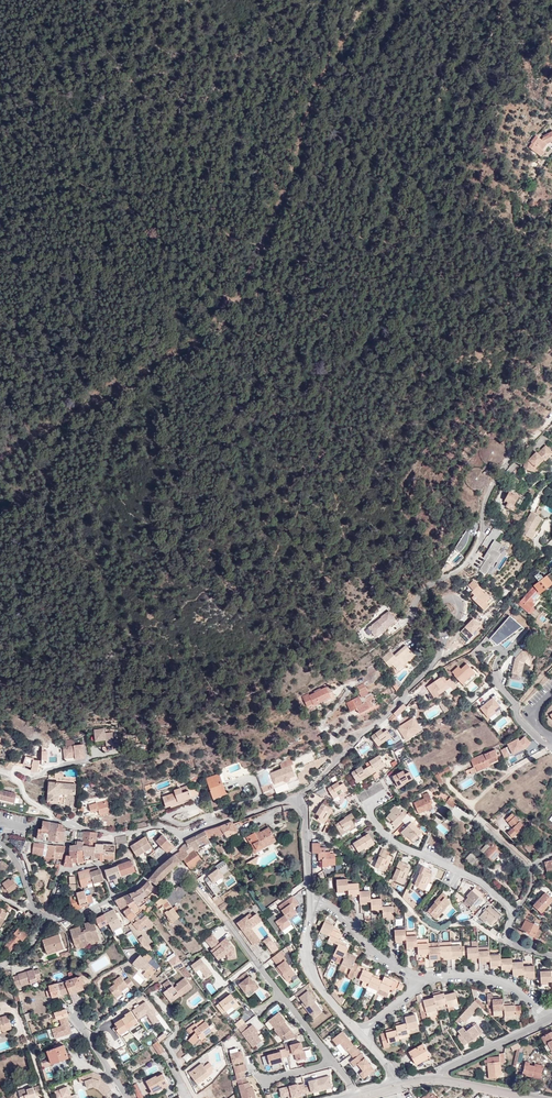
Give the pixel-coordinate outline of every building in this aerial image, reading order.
[(536,152),(536,153),(541,156),(547,147),(551,144),(551,132),(548,134),(548,135),(543,137),(541,140),(537,136),(536,152)] [(483,462),(486,464),(483,469),(479,467),(475,467),(471,469),(468,471),(466,475),(465,479),(466,483),(468,487),(471,489),(475,490),(479,490),(482,489),(485,487),(487,483),(488,479),(488,475),(494,466),(496,466),(498,465),(501,464),(503,461),(506,457),(506,453),(505,448),(503,444),(499,442),(496,440),(492,440),(489,440),(485,442),(482,445),(480,450),(479,455),(481,458),(483,462)] [(544,461),(545,463),(551,456),(551,454),(546,448),(538,456),(536,454),(528,461),(525,461),(522,470),(536,474),(537,470),(536,469),(544,461)] [(545,463),(544,461),(536,469),(537,470),(545,463)] [(507,503),(505,507),(511,510),(519,497),(510,492),(505,501),(507,503)] [(524,497),(520,495),(519,497),(511,510),(516,513),(524,497)] [(534,532),(542,520),(531,513),(523,526),(524,527),(520,533),(531,540),(536,533),(534,532)] [(478,571),(484,575),(486,572),(498,552),(496,551),(500,544),(493,540),(488,547),(490,548),(486,553),(488,554),(485,559),(478,571)] [(502,548),(504,546),(500,544),(496,551),(498,552),(486,572),(491,575),(498,564),(494,562),(502,548)] [(539,569),(542,573),(549,568),(544,564),(539,569)] [(543,579),(539,582),(534,586),(540,593),(542,596),(551,588),(551,572),(543,579)] [(538,573),(535,576),(539,582),(543,579),(538,573)] [(474,595),(472,598),(485,611),(495,602),(473,580),(468,585),(473,590),(471,592),(474,595)] [(532,602),(540,593),(534,586),(519,603),(529,613),(532,613),(534,610),(534,608),(533,607),(530,604),(532,602)] [(381,633),(389,628),(394,634),(402,628),(391,614),(383,619),(385,621),(381,623),(371,630),(374,635),(380,631),(381,633)] [(511,616),(492,636),(500,643),(502,645),(509,640),(512,643),(525,629),(511,616)] [(474,621),(462,634),(472,644),(484,631),(474,621)] [(500,643),(492,636),(490,639),(498,645),(500,643)] [(389,667),(392,664),(396,669),(403,663),(403,664),(414,654),(406,645),(394,655),(390,651),(382,658),(389,667)] [(523,682),(526,653),(518,652),(514,681),(523,682)] [(454,675),(464,687),(477,676),(467,663),(461,669),(459,666),(452,671),(454,674),(454,675)] [(447,694),(457,687),(450,679),(446,681),(442,676),(427,687),(434,697),(439,694),(437,691),(445,686),(447,688),(445,690),(447,694)] [(401,687),(396,681),(392,683),(397,690),(401,687)] [(361,698),(369,694),(364,683),(357,686),(359,692),(359,693),(361,698)] [(331,697),(330,694),(332,692),(329,686),(309,695),(308,693),(302,696),(307,706),(313,703),(314,706),(323,701),(331,697)] [(439,694),(445,690),(447,688),(445,686),(437,691),(439,694)] [(325,705),(336,699),(332,692),(330,694),(331,697),(323,701),(325,705)] [(359,696),(346,703),(349,708),(355,705),(357,708),(359,713),(370,708),(367,702),(373,699),(372,695),(365,699),(366,702),(363,704),(359,696)] [(481,707),(490,717),(497,712),(495,709),(500,705),(494,697),(490,700),(491,701),(489,702),(488,701),(481,707)] [(442,700),(438,703),(443,711),(447,708),(442,700)] [(403,704),(394,714),(389,719),(393,723),(398,718),(397,717),(407,707),(403,704)] [(415,718),(414,719),(421,730),(406,740),(407,741),(421,732),(421,733),(424,731),(415,718)] [(414,719),(399,728),(406,740),(421,730),(414,719)] [(103,747),(104,751),(115,750),(115,744),(113,744),(112,739),(114,738),(113,732),(106,733),(105,728),(95,730),(96,741),(106,739),(107,746),(103,747)] [(381,740),(383,743),(391,738),(392,739),(397,736),(392,728),(387,731),(382,734),(380,731),(371,736),(377,743),(381,740)] [(399,728),(395,730),(400,738),(403,743),(407,741),(406,740),(399,728)] [(529,738),(515,746),(515,747),(519,754),(529,749),(529,748),(533,746),(529,738)] [(398,751),(405,747),(401,741),(395,744),(398,751)] [(85,758),(84,745),(63,748),(65,759),(76,758),(76,759),(85,758)] [(484,754),(470,759),(474,767),(469,769),(471,772),(472,774),(478,771),(487,767),(486,765),(491,763),(489,759),(496,756),(495,752),(496,752),(495,749),(484,754)] [(380,755),(369,761),(366,764),(368,767),(372,774),(381,768),(380,765),(384,763),(380,755)] [(32,767),(33,767),(32,770),(38,771),(41,760),(34,760),(32,767)] [(292,760),(281,764),(282,769),(291,765),(294,764),(292,760)] [(291,765),(282,769),(270,774),(273,779),(271,780),(274,789),(298,779),(296,773),(295,774),(291,765)] [(356,780),(361,777),(363,780),(372,774),(368,767),(364,769),(362,766),(351,772),(356,780)] [(449,767),(435,775),(440,783),(443,782),(440,776),(450,771),(449,767)] [(405,784),(413,779),(409,771),(405,774),(403,770),(393,776),(399,788),(405,784)] [(207,778),(214,800),(228,795),(220,773),(207,778)] [(332,796),(336,793),(338,796),(348,790),(342,780),(338,782),(327,788),(332,796)] [(357,795),(361,802),(384,788),(380,781),(357,795)] [(65,797),(65,793),(68,793),(76,793),(77,784),(50,782),(48,801),(65,802),(65,797)] [(153,788),(151,788),(150,785),(144,786),(146,793),(154,791),(153,788)] [(184,800),(191,797),(189,791),(183,793),(181,788),(174,790),(175,792),(163,797),(166,807),(171,806),(171,807),(185,802),(184,800)] [(15,805),(17,794),(0,790),(0,801),(15,805)] [(414,803),(419,814),(433,808),(431,803),(433,802),(429,792),(423,795),(424,798),(414,803)] [(453,800),(454,799),(451,796),(446,802),(453,808),(457,804),(453,800)] [(92,812),(99,809),(101,815),(111,812),(108,800),(97,803),(90,806),(92,810),(92,812)] [(314,818),(324,824),(332,809),(322,803),(316,813),(317,814),(314,818)] [(395,827),(402,820),(404,823),(410,817),(407,814),(406,816),(395,805),(390,811),(391,812),(386,817),(395,827)] [(335,824),(342,835),(356,826),(352,819),(354,817),(352,813),(345,817),(345,818),(335,824)] [(513,838),(518,832),(524,826),(512,813),(506,819),(513,827),(508,832),(513,838)] [(412,822),(414,820),(410,817),(404,823),(407,826),(401,832),(406,838),(407,836),(413,842),(422,832),(412,822)] [(39,829),(38,839),(49,841),(51,822),(43,821),(42,829),(39,829)] [(49,841),(56,841),(57,827),(59,827),(59,824),(51,822),(49,841)] [(227,837),(237,831),(233,824),(232,822),(220,826),(225,834),(227,837)] [(407,826),(404,823),(398,829),(401,832),(407,826)] [(57,827),(56,841),(64,841),(66,830),(66,828),(63,828),(64,824),(59,824),(59,827),(57,827)] [(225,834),(220,826),(205,831),(208,838),(225,834)] [(260,832),(256,835),(255,833),(247,838),(245,834),(242,835),(249,847),(252,846),(256,852),(275,841),(271,834),(272,833),(269,828),(260,832)] [(66,830),(64,841),(72,842),(73,833),(72,833),(72,832),(70,832),(70,830),(66,830)] [(97,844),(97,832),(84,831),(84,837),(83,841),(84,841),(84,845),(95,846),(95,844),(97,844)] [(205,831),(186,840),(187,843),(189,847),(193,845),(197,843),(208,838),(205,831)] [(353,843),(359,852),(368,846),(368,845),(373,841),(369,833),(353,843)] [(161,845),(169,854),(176,848),(163,834),(161,837),(159,835),(155,839),(161,845)] [(116,837),(116,843),(117,848),(131,847),(130,845),(128,835),(116,837)] [(151,844),(147,837),(139,842),(141,845),(145,852),(153,847),(151,844)] [(498,850),(500,849),(491,840),(487,844),(490,847),(484,853),(493,862),(501,853),(498,850)] [(72,845),(70,845),(70,851),(78,850),(78,851),(84,850),(84,845),(84,841),(83,841),(78,841),(78,845),(72,845)] [(49,845),(45,843),(39,842),(39,843),(37,851),(45,852),(45,849),(48,850),(47,855),(45,855),(44,861),(51,862),(52,857),(61,859),(60,865),(56,864),(55,868),(60,868),(63,859),(66,846),(49,845)] [(141,845),(139,842),(131,847),(137,856),(145,852),(141,845)] [(179,849),(180,851),(178,853),(183,859),(190,869),(190,868),(203,860),(200,856),(197,851),(196,850),(193,845),(189,847),(187,843),(183,845),(179,849)] [(320,847),(320,843),(312,843),(312,853),(318,853),(318,859),(322,859),(322,867),(329,867),(329,865),(335,865),(335,856),(334,856),(334,854),(330,854),(330,852),(325,852),(325,847),(320,847)] [(103,853),(115,854),(115,845),(102,844),(101,853),(103,853)] [(200,856),(216,848),(214,846),(212,844),(197,851),(200,856)] [(484,853),(490,847),(487,844),(481,850),(484,853)] [(86,861),(91,860),(95,860),(95,853),(96,846),(95,846),(84,845),(84,850),(86,861)] [(385,853),(386,850),(382,848),(379,856),(380,856),(375,867),(383,871),(383,872),(386,874),(389,868),(388,867),(392,857),(385,853)] [(74,867),(73,862),(78,862),(78,851),(78,850),(70,851),(70,855),(67,855),(65,867),(74,867)] [(103,861),(103,853),(101,853),(95,853),(95,860),(103,861)] [(103,861),(115,862),(115,854),(103,853),(103,861)] [(174,855),(168,860),(160,867),(166,874),(183,859),(178,853),(174,855)] [(465,858),(475,867),(480,862),(470,853),(465,858)] [(220,863),(224,860),(220,854),(216,857),(220,863)] [(247,868),(256,865),(258,857),(245,864),(247,868)] [(118,865),(121,876),(134,872),(133,867),(135,866),(133,860),(118,865)] [(4,872),(9,866),(2,861),(1,861),(0,862),(0,869),(4,872)] [(397,868),(392,879),(400,883),(403,878),(405,879),(410,869),(403,866),(404,863),(399,861),(396,868),(397,868)] [(118,865),(105,870),(109,881),(114,879),(117,878),(121,876),(118,865)] [(419,873),(420,873),(414,885),(428,891),(430,886),(428,885),(433,874),(426,871),(427,868),(422,866),(419,873)] [(101,870),(99,871),(98,867),(89,869),(94,881),(104,878),(101,870)] [(150,879),(157,884),(155,886),(156,887),(161,893),(163,889),(159,883),(166,874),(160,867),(150,879)] [(87,883),(94,881),(89,869),(78,873),(82,888),(84,887),(88,886),(87,883)] [(9,892),(18,886),(13,879),(11,880),(10,879),(3,883),(4,885),(1,888),(6,894),(9,892)] [(343,893),(343,890),(348,890),(348,884),(347,879),(336,880),(337,893),(343,893)] [(153,886),(148,881),(142,887),(147,895),(151,891),(150,891),(153,886)] [(354,894),(354,896),(360,896),(359,891),(359,883),(348,884),(348,890),(349,895),(354,894)] [(147,895),(142,887),(136,891),(140,898),(143,897),(147,895)] [(160,898),(163,895),(161,893),(156,887),(154,892),(157,894),(158,894),(159,895),(158,896),(160,898)] [(89,903),(86,895),(85,890),(77,893),(78,896),(70,898),(73,909),(73,910),(81,908),(81,906),(89,903)] [(408,899),(408,895),(410,892),(406,890),(403,898),(409,905),(411,902),(408,899)] [(479,905),(482,907),(488,901),(484,898),(483,900),(472,890),(467,896),(468,898),(465,901),(471,906),(469,908),(473,911),(479,905)] [(140,898),(136,891),(130,894),(135,901),(139,907),(145,903),(146,904),(147,902),(145,899),(143,897),(140,898)] [(365,904),(365,902),(371,902),(371,899),(370,891),(359,891),(360,896),(360,905),(365,904)] [(435,902),(428,911),(434,917),(438,913),(440,915),(451,903),(445,898),(447,896),(443,892),(435,902)] [(135,901),(130,894),(123,896),(126,900),(125,900),(128,904),(135,901)] [(544,894),(532,907),(541,915),(549,905),(551,902),(551,900),(544,894)] [(119,907),(121,909),(128,904),(125,900),(126,900),(123,896),(115,900),(119,907)] [(178,914),(173,908),(163,896),(159,900),(167,910),(165,912),(173,922),(180,917),(178,914)] [(299,904),(293,896),(279,906),(285,915),(288,919),(290,918),(297,913),(293,908),(299,904)] [(377,912),(377,910),(383,909),(382,906),(382,898),(371,899),(371,902),(372,912),(377,912)] [(128,904),(130,907),(132,910),(134,911),(139,907),(135,901),(128,904)] [(490,924),(495,918),(497,919),(501,915),(490,906),(491,904),(488,901),(482,907),(485,910),(480,917),(485,922),(487,920),(490,924)] [(388,920),(394,919),(393,906),(382,906),(383,909),(383,917),(388,917),(388,920)] [(8,913),(2,910),(3,908),(0,907),(0,929),(8,913)] [(130,920),(133,917),(134,917),(136,915),(134,911),(132,910),(130,907),(123,911),(130,920)] [(118,916),(115,909),(105,914),(108,921),(118,916)] [(34,915),(29,911),(24,916),(29,920),(34,915)] [(247,928),(258,920),(254,914),(250,916),(248,913),(235,922),(251,946),(257,942),(247,928)] [(145,914),(139,919),(137,916),(134,918),(136,921),(133,924),(139,930),(145,925),(148,929),(153,925),(145,914)] [(291,924),(288,919),(285,915),(278,920),(275,922),(271,917),(267,919),(276,932),(280,928),(282,930),(291,924)] [(113,931),(123,926),(118,916),(108,921),(113,931)] [(330,936),(334,928),(335,926),(330,924),(330,922),(326,919),(320,932),(321,932),(330,936)] [(539,929),(540,927),(526,920),(521,929),(526,931),(526,933),(538,939),(542,931),(539,929)] [(87,942),(94,940),(95,942),(100,940),(94,921),(85,924),(85,927),(86,930),(84,930),(84,932),(87,942)] [(23,941),(28,935),(20,927),(15,933),(14,933),(10,938),(11,939),(4,947),(10,952),(17,944),(18,945),(23,940),(23,941)] [(81,947),(88,945),(87,942),(84,932),(82,933),(80,929),(80,927),(71,930),(75,944),(80,943),(81,947)] [(338,945),(340,941),(343,934),(338,932),(339,930),(334,928),(330,936),(328,940),(333,942),(338,945)] [(398,930),(395,930),(395,943),(401,943),(401,940),(406,940),(406,936),(406,929),(398,930)] [(46,951),(57,947),(58,951),(65,948),(60,934),(42,940),(46,951)] [(225,939),(219,944),(212,935),(205,941),(212,950),(210,951),(218,961),(226,955),(228,960),(234,960),(235,950),(225,939)] [(417,944),(417,940),(417,935),(416,935),(407,936),(406,936),(406,940),(407,949),(412,949),(412,947),(418,946),(417,944)] [(147,941),(143,936),(138,939),(142,945),(147,941)] [(265,949),(271,945),(268,940),(262,944),(265,949)] [(150,948),(151,947),(147,941),(142,945),(148,952),(151,950),(150,948)] [(344,945),(345,943),(340,941),(338,945),(334,953),(338,955),(337,958),(335,962),(341,964),(347,952),(349,948),(344,945)] [(479,951),(479,947),(478,941),(472,941),(472,948),(468,948),(468,955),(468,959),(473,958),(473,961),(479,960),(479,951)] [(417,944),(418,946),(418,954),(423,954),(423,956),(429,956),(429,947),(429,943),(417,944)] [(462,948),(462,945),(453,945),(451,946),(452,959),(457,959),(457,957),(462,957),(462,955),(462,948)] [(429,956),(429,960),(441,960),(440,958),(440,946),(429,947),(429,956)] [(446,959),(452,959),(451,946),(440,946),(440,958),(446,957),(446,959)] [(490,962),(490,955),(490,950),(479,951),(479,960),(479,964),(485,964),(485,962),(490,962)] [(286,982),(294,975),(284,961),(285,960),(283,957),(284,956),(281,951),(271,959),(277,967),(275,968),(286,982)] [(354,962),(357,956),(347,952),(341,964),(351,969),(354,962)] [(501,966),(501,959),(501,954),(491,955),(490,955),(490,962),(491,969),(496,968),(496,966),(501,966)] [(146,972),(145,973),(150,978),(153,975),(157,971),(140,956),(133,964),(139,970),(141,969),(142,967),(145,970),(146,972)] [(171,967),(173,966),(182,962),(178,958),(168,962),(171,967)] [(513,972),(512,962),(512,958),(506,958),(501,959),(501,966),(502,970),(507,970),(507,972),(513,972)] [(206,978),(212,973),(201,959),(192,967),(197,973),(200,971),(206,978)] [(524,975),(524,966),(524,961),(512,962),(513,972),(513,975),(524,975)] [(359,964),(354,962),(351,969),(348,976),(353,978),(354,976),(359,964)] [(369,971),(369,969),(359,964),(354,976),(363,981),(361,985),(363,986),(363,987),(367,988),(368,986),(373,974),(373,973),(369,971)] [(530,979),(536,979),(535,966),(524,966),(524,975),(524,977),(530,977),(530,979)] [(181,970),(186,977),(191,974),(185,967),(181,970)] [(34,970),(34,969),(19,974),(22,986),(38,981),(38,979),(42,978),(39,969),(34,970)] [(84,977),(81,970),(75,972),(76,977),(81,990),(84,989),(82,984),(85,984),(84,982),(89,980),(87,975),(84,977)] [(547,982),(551,982),(551,979),(551,970),(541,971),(541,985),(547,984),(547,982)] [(248,975),(245,971),(236,978),(240,982),(237,984),(243,993),(250,988),(253,991),(257,988),(248,975)] [(377,978),(378,976),(373,974),(368,986),(378,991),(379,988),(382,981),(377,978)] [(396,988),(399,983),(384,976),(382,981),(379,988),(389,993),(390,989),(393,990),(394,988),(396,988)] [(78,991),(81,990),(76,977),(74,978),(65,981),(70,993),(77,990),(78,991)] [(109,990),(116,999),(122,994),(120,993),(128,987),(130,988),(134,985),(129,978),(125,982),(121,977),(114,982),(115,984),(109,990)] [(173,996),(176,999),(180,995),(178,992),(181,990),(184,994),(192,987),(185,978),(177,984),(178,985),(174,988),(168,980),(163,984),(167,990),(163,992),(169,999),(173,996)] [(62,996),(70,993),(65,981),(58,984),(62,996)] [(62,996),(58,984),(49,986),(50,989),(45,990),(48,998),(52,996),(52,998),(58,996),(59,1000),(63,999),(62,996)] [(367,988),(366,990),(376,994),(377,992),(378,991),(368,986),(367,988)] [(307,992),(308,991),(304,987),(295,995),(305,1009),(305,1010),(312,1020),(321,1012),(314,1002),(315,1002),(307,992)] [(243,993),(246,997),(253,991),(250,988),(243,993)] [(387,997),(389,993),(379,988),(378,991),(377,992),(387,997)] [(331,994),(340,1005),(344,998),(341,996),(340,998),(335,991),(331,994)] [(439,994),(438,992),(433,993),(434,997),(436,1006),(447,1003),(444,995),(444,993),(439,994)] [(444,995),(447,1003),(448,1008),(453,1006),(459,1005),(455,992),(444,995)] [(493,1010),(504,1010),(504,1003),(504,999),(498,999),(498,997),(493,997),(493,994),(487,994),(488,1005),(493,1005),(493,1010)] [(231,995),(220,1004),(227,1013),(234,1008),(235,1010),(240,1007),(231,995)] [(437,1010),(436,1006),(434,997),(423,1000),(424,1002),(419,1003),(421,1011),(426,1010),(426,1013),(437,1010)] [(483,1005),(477,999),(475,1001),(478,1004),(480,1006),(484,1009),(486,1008),(483,1005)] [(473,1014),(480,1006),(478,1004),(475,1001),(467,1009),(473,1014)] [(505,1017),(516,1016),(521,1015),(521,1006),(515,1006),(515,1005),(510,1005),(510,1003),(504,1003),(504,1010),(505,1017)] [(66,1008),(54,1012),(54,1013),(57,1020),(59,1019),(66,1017),(67,1016),(69,1016),(66,1008)] [(464,1024),(473,1014),(467,1009),(455,1022),(457,1024),(461,1020),(464,1024)] [(125,1016),(115,1023),(118,1029),(135,1017),(131,1010),(124,1015),(125,1016)] [(284,1021),(277,1012),(266,1020),(278,1038),(282,1036),(285,1040),(294,1036),(282,1022),(284,1021)] [(419,1027),(415,1014),(405,1017),(406,1023),(408,1030),(419,1027)] [(2,1030),(2,1032),(12,1028),(8,1015),(0,1018),(0,1030),(2,1030)] [(77,1027),(67,1016),(66,1017),(68,1023),(70,1029),(77,1027)] [(70,1029),(68,1023),(66,1017),(59,1019),(61,1025),(52,1028),(55,1038),(71,1033),(70,1029)] [(128,1028),(138,1022),(135,1017),(118,1029),(116,1030),(120,1035),(129,1029),(128,1028)] [(205,1022),(202,1019),(195,1024),(198,1027),(205,1022)] [(235,1024),(238,1028),(245,1023),(241,1019),(235,1024)] [(188,1040),(194,1044),(195,1043),(200,1038),(201,1039),(202,1041),(207,1038),(205,1036),(212,1031),(209,1026),(206,1022),(205,1022),(198,1027),(195,1024),(195,1023),(187,1029),(190,1033),(195,1030),(195,1031),(188,1040)] [(401,1024),(401,1022),(395,1024),(397,1030),(398,1036),(409,1034),(408,1030),(406,1023),(401,1024)] [(459,1037),(465,1045),(483,1032),(476,1023),(466,1031),(463,1027),(458,1030),(462,1035),(459,1037)] [(244,1025),(237,1030),(252,1049),(260,1043),(254,1035),(256,1033),(251,1026),(247,1029),(244,1025)] [(388,1038),(389,1043),(399,1040),(399,1039),(398,1036),(397,1030),(392,1031),(391,1029),(386,1030),(386,1033),(381,1034),(382,1040),(388,1038)] [(347,1049),(351,1054),(352,1053),(357,1049),(357,1048),(354,1044),(353,1044),(342,1031),(332,1039),(337,1045),(340,1043),(346,1050),(347,1049)] [(164,1051),(158,1042),(153,1045),(159,1054),(164,1051)] [(289,1045),(285,1046),(285,1048),(287,1054),(291,1053),(291,1054),(294,1054),(296,1059),(306,1056),(304,1049),(302,1050),(300,1043),(290,1045),(289,1045)] [(518,1043),(512,1047),(513,1050),(517,1048),(514,1065),(516,1066),(520,1048),(518,1043)] [(425,1060),(430,1056),(423,1044),(410,1052),(416,1062),(424,1058),(425,1060)] [(50,1058),(52,1063),(68,1058),(64,1045),(47,1051),(50,1058)] [(283,1061),(282,1057),(288,1056),(287,1054),(285,1048),(280,1049),(280,1051),(267,1054),(270,1064),(283,1061)] [(358,1050),(357,1049),(352,1053),(351,1054),(350,1054),(354,1059),(350,1062),(354,1067),(358,1064),(363,1072),(360,1075),(363,1080),(374,1071),(358,1050)] [(230,1054),(237,1080),(238,1079),(244,1077),(243,1071),(240,1072),(240,1070),(242,1070),(246,1069),(241,1051),(230,1054)] [(500,1063),(504,1062),(503,1053),(499,1054),(499,1056),(487,1057),(487,1060),(484,1060),(485,1065),(488,1065),(489,1078),(498,1077),(498,1075),(502,1075),(500,1063)] [(39,1062),(41,1067),(52,1063),(50,1058),(39,1062)] [(522,1074),(541,1078),(543,1069),(534,1067),(534,1066),(529,1065),(530,1062),(525,1061),(522,1074)] [(214,1069),(209,1063),(204,1067),(209,1073),(214,1069)] [(197,1084),(210,1074),(209,1073),(204,1067),(202,1064),(189,1073),(197,1084)] [(87,1088),(93,1086),(97,1089),(104,1096),(110,1090),(103,1083),(102,1084),(99,1081),(100,1080),(102,1076),(99,1074),(97,1074),(96,1073),(93,1072),(83,1076),(87,1088)] [(153,1093),(162,1088),(169,1085),(163,1074),(157,1077),(156,1076),(146,1081),(152,1091),(150,1092),(151,1094),(153,1093)] [(310,1086),(305,1088),(306,1093),(307,1094),(312,1093),(312,1092),(319,1091),(332,1088),(329,1076),(309,1081),(310,1086)] [(255,1096),(253,1096),(253,1094),(254,1094),(252,1088),(251,1089),(249,1083),(247,1084),(245,1077),(244,1077),(238,1079),(238,1081),(242,1097),(255,1097),(255,1096)] [(137,1083),(132,1086),(138,1097),(141,1097),(143,1097),(137,1083)] [(306,1093),(305,1088),(304,1084),(299,1086),(298,1084),(280,1089),(282,1097),(288,1096),(289,1097),(294,1097),(301,1096),(301,1095),(306,1093)] [(27,1088),(18,1090),(21,1097),(36,1097),(42,1097),(39,1088),(34,1090),(33,1087),(27,1089),(27,1088)] [(67,1087),(55,1091),(58,1097),(60,1097),(63,1097),(72,1097),(67,1087)]
